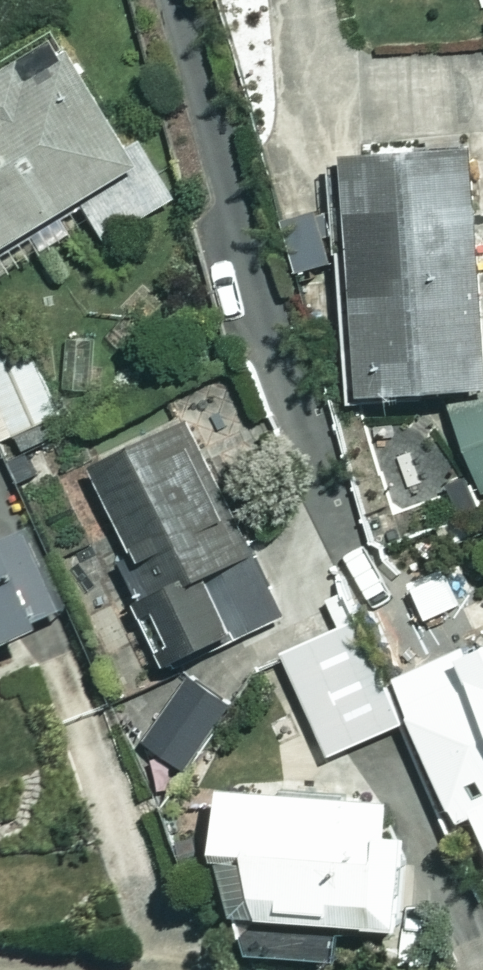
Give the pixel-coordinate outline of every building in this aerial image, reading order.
[(80,33),(0,81),(0,258),(94,202),(115,238),(180,199),(80,33)] [(329,139),(346,383),(480,374),(463,130),(329,139)] [(0,355),(0,439),(1,442),(68,414),(37,340),(0,355)] [(439,399),(470,487),(482,483),(482,383),(439,399)] [(277,609),(182,409),(83,456),(127,549),(126,550),(140,581),(122,589),(158,665),(277,609)] [(30,537),(0,550),(0,667),(41,649),(35,635),(67,621),(30,537)] [(397,716),(353,615),(277,648),(321,749),(397,716)] [(462,658),(455,643),(387,672),(449,812),(482,797),(482,649),(462,658)] [(226,698),(183,667),(137,730),(180,761),(226,698)] [(377,787),(206,774),(198,834),(198,847),(207,847),(220,901),(388,917),(392,822),(373,821),(377,787)]
